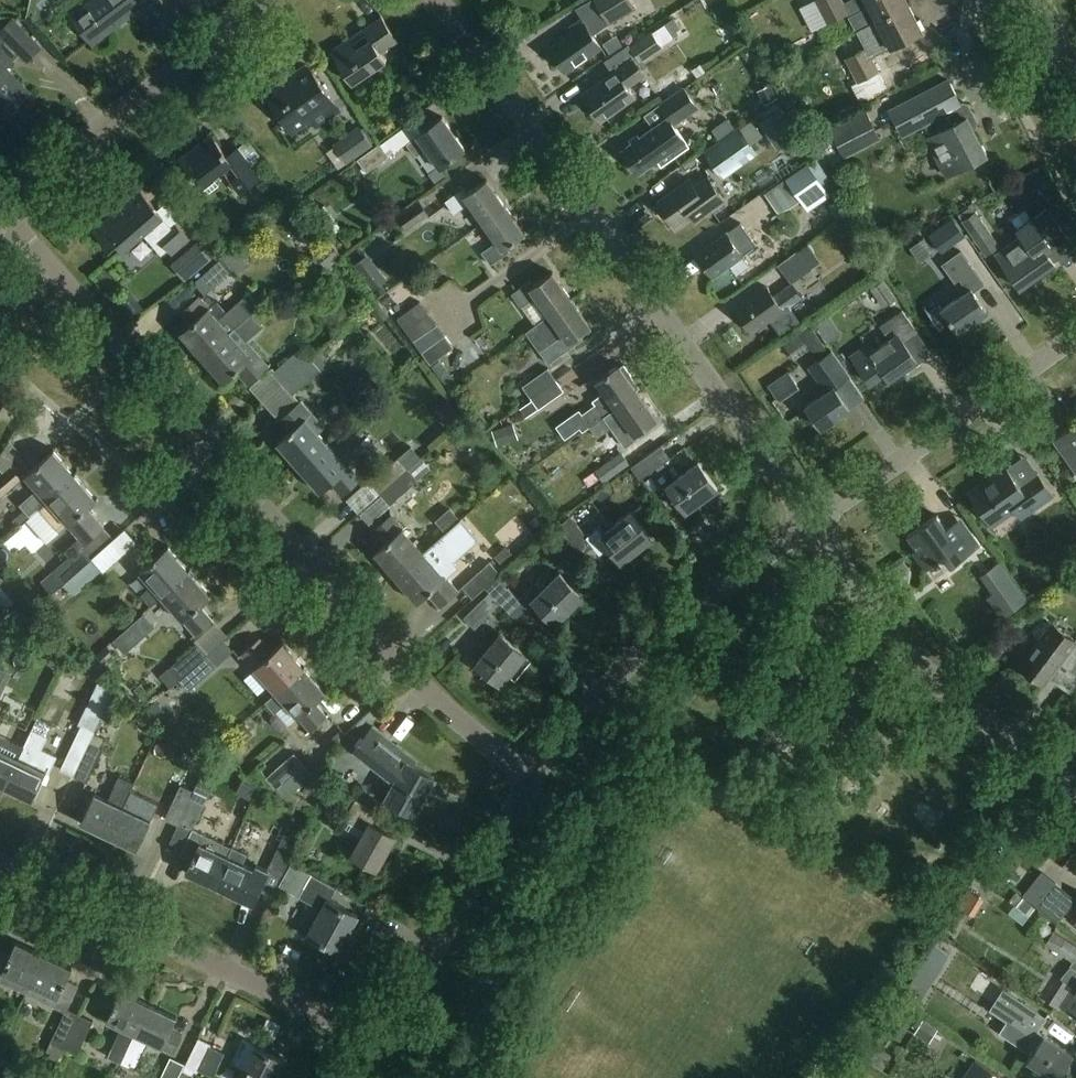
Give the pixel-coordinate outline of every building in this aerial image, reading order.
[(136,0),(94,0),(72,17),(92,44),(141,6),(136,0)] [(600,8),(582,20),(581,19),(571,26),(574,31),(550,47),(566,71),(601,48),(592,35),(610,23),(636,8),(631,0),(595,0),(600,8)] [(909,4),(907,0),(850,0),(844,3),(843,0),(815,0),(827,23),(850,13),(850,14),(869,4),(878,20),(909,4)] [(909,4),(878,20),(892,47),(923,31),(909,4)] [(382,53),(399,41),(382,17),(332,52),(354,84),(388,61),(382,53)] [(653,32),(662,45),(679,34),(670,20),(653,32)] [(10,24),(1,32),(0,33),(0,108),(6,115),(30,92),(7,69),(22,54),(29,60),(42,48),(18,24),(10,24)] [(652,32),(630,46),(642,62),(663,48),(652,32)] [(858,83),(880,71),(867,47),(845,59),(858,83)] [(631,60),(616,71),(583,94),(601,121),(634,98),(626,86),(642,75),(631,60)] [(340,112),(333,101),(308,67),(269,95),(293,129),(309,118),(317,128),(340,112)] [(880,71),(858,83),(852,85),(860,101),(887,87),(880,71)] [(902,135),(936,118),(942,129),(925,138),(944,175),(985,155),(968,121),(971,120),(962,102),(959,104),(947,79),(889,109),(902,135)] [(771,83),(758,90),(766,105),(779,98),(771,83)] [(659,105),(668,118),(622,150),(638,173),(657,160),(661,167),(688,147),(674,127),(700,109),(684,87),(659,105)] [(796,138),(775,109),(764,117),(785,145),(796,138)] [(866,112),(829,130),(843,159),(880,140),(866,112)] [(465,149),(442,117),(417,135),(418,137),(407,145),(416,157),(427,149),(440,167),(465,149)] [(333,144),(347,163),(373,144),(359,125),(333,144)] [(739,129),(705,152),(724,179),(757,155),(748,141),(756,135),(750,127),(742,133),(739,129)] [(262,179),(257,172),(238,147),(228,155),(213,135),(180,160),(201,187),(223,170),(237,188),(242,195),(262,179)] [(367,172),(389,156),(380,143),(358,160),(367,172)] [(817,160),(810,165),(824,184),(831,180),(817,160)] [(809,163),(786,179),(809,211),(831,195),(824,184),(810,165),(809,163)] [(677,225),(690,215),(696,222),(727,199),(710,176),(694,188),(687,178),(658,200),(677,225)] [(468,201),(483,222),(506,206),(487,179),(468,193),(465,188),(445,202),(454,213),(459,210),(458,209),(468,201)] [(141,191),(102,225),(94,231),(110,250),(118,243),(124,251),(144,234),(152,244),(158,239),(172,256),(190,241),(176,224),(172,228),(163,218),(164,217),(141,191)] [(835,201),(842,216),(850,212),(843,197),(835,201)] [(406,230),(429,214),(420,201),(398,217),(406,230)] [(331,213),(325,205),(312,214),(319,223),(331,213)] [(506,206),(483,222),(497,242),(486,250),(486,249),(481,252),(490,265),(509,252),(506,247),(525,233),(506,206)] [(1021,235),(995,253),(1004,267),(1019,288),(1028,282),(1050,267),(1054,263),(1044,249),(1049,245),(1065,234),(1048,209),(1032,220),(1031,219),(1017,229),(1021,235)] [(975,211),(962,220),(970,232),(986,255),(1000,246),(983,222),(975,211)] [(789,218),(780,218),(776,226),(780,233),(789,233),(793,226),(789,218)] [(697,254),(713,276),(730,264),(737,274),(747,267),(749,265),(742,255),(754,247),(738,224),(697,254)] [(941,226),(928,235),(941,253),(954,244),(941,226)] [(924,236),(912,244),(920,254),(931,246),(924,236)] [(314,252),(321,261),(336,249),(328,240),(314,252)] [(198,241),(180,256),(194,274),(212,259),(198,241)] [(193,282),(205,295),(230,272),(235,277),(249,264),(233,246),(193,282)] [(778,265),(788,279),(799,270),(806,265),(796,252),(778,265)] [(949,322),(956,332),(985,312),(971,292),(982,284),(959,252),(940,264),(961,294),(941,308),(937,303),(925,312),(938,330),(949,322)] [(387,279),(378,267),(368,255),(354,265),(374,290),(387,279)] [(535,295),(549,315),(571,299),(552,272),(533,286),(530,281),(511,294),(520,307),(525,304),(524,303),(535,295)] [(870,290),(883,308),(897,298),(884,280),(870,290)] [(752,333),(770,320),(780,336),(800,322),(789,307),(803,298),(792,283),(773,296),(766,286),(735,308),(752,333)] [(180,333),(202,358),(252,313),(260,306),(249,293),(220,319),(200,296),(181,313),(191,323),(180,333)] [(571,299),(549,315),(526,332),(549,364),(584,339),(580,334),(591,327),(571,299)] [(397,319),(406,331),(429,313),(420,302),(397,319)] [(917,332),(901,310),(879,325),(888,339),(870,351),(865,344),(849,355),(869,384),(884,374),(889,380),(916,361),(903,342),(917,332)] [(252,313),(202,358),(223,382),(237,370),(249,384),(269,366),(246,341),(263,326),(252,313)] [(406,331),(414,342),(437,325),(429,313),(406,331)] [(810,323),(788,339),(796,350),(807,343),(817,357),(828,349),(810,323)] [(414,342),(422,353),(445,335),(437,325),(414,342)] [(445,335),(422,353),(431,364),(454,347),(445,335)] [(273,372),(283,383),(283,384),(284,383),(311,359),(301,347),(273,372)] [(848,377),(829,352),(807,368),(824,392),(804,407),(820,429),(848,409),(833,388),(848,377)] [(311,359),(284,383),(294,393),(320,369),(311,359)] [(624,365),(620,367),(619,365),(597,381),(605,392),(593,400),(596,405),(583,415),(579,409),(556,426),(565,439),(580,428),(583,432),(590,426),(605,415),(616,408),(638,392),(628,378),(631,375),(624,365)] [(785,397),(805,383),(794,366),(773,380),(785,397)] [(524,386),(532,398),(557,380),(549,368),(524,386)] [(449,389),(458,382),(450,372),(442,379),(449,389)] [(557,380),(532,398),(533,400),(520,409),(526,418),(564,391),(557,380)] [(657,418),(638,392),(616,408),(634,434),(657,418)] [(295,395),(289,401),(294,407),(280,419),(290,431),(277,443),(299,467),(328,441),(319,431),(325,426),(302,400),(300,401),(295,395)] [(590,426),(598,438),(614,427),(605,415),(590,426)] [(1053,438),(1075,470),(1075,422),(1053,438)] [(506,426),(491,431),(496,446),(511,442),(506,426)] [(361,479),(350,466),(328,441),(299,467),(320,492),(331,482),(343,496),(361,479)] [(641,479),(671,458),(662,445),(632,467),(641,479)] [(370,482),(380,493),(421,458),(411,446),(370,482)] [(31,515),(47,500),(76,475),(55,450),(26,476),(37,489),(21,504),(31,515)] [(604,482),(630,464),(622,452),(596,471),(604,482)] [(380,493),(380,494),(389,504),(430,469),(421,458),(380,493)] [(717,489),(698,462),(666,484),(686,511),(717,489)] [(1019,485),(1005,465),(968,492),(992,526),(1014,511),(1020,519),(1054,495),(1037,472),(1019,485)] [(0,480),(0,498),(23,479),(17,472),(14,468),(0,480)] [(92,559),(115,539),(100,522),(87,508),(98,499),(76,475),(47,500),(80,537),(76,540),(82,547),(54,572),(64,583),(92,558),(92,559)] [(452,527),(465,512),(455,503),(441,517),(452,527)] [(593,546),(594,546),(601,555),(610,547),(621,562),(652,538),(643,527),(654,519),(641,504),(601,536),(602,538),(594,545),(593,546)] [(392,514),(374,530),(386,543),(374,553),(396,578),(425,552),(392,514)] [(960,516),(945,527),(940,520),(940,519),(937,514),(907,536),(916,549),(913,551),(926,570),(938,561),(942,567),(947,568),(953,565),(952,564),(980,544),(960,516)] [(582,556),(594,546),(593,546),(594,545),(570,516),(558,527),(582,556)] [(417,602),(428,593),(440,607),(459,591),(449,580),(459,571),(453,565),(479,542),(481,545),(482,544),(461,520),(425,552),(396,578),(417,602)] [(1075,556),(1075,535),(1065,544),(1075,556)] [(140,572),(161,597),(190,571),(169,547),(140,572)] [(496,558),(503,565),(504,566),(514,556),(506,548),(496,558)] [(101,569),(92,559),(92,558),(64,583),(73,594),(101,569)] [(892,569),(899,579),(911,570),(904,560),(892,569)] [(498,571),(489,562),(463,587),(474,598),(485,588),(486,589),(498,577),(501,574),(498,571)] [(190,571),(161,597),(195,636),(214,619),(202,605),(212,596),(190,571)] [(525,593),(531,600),(555,624),(582,597),(559,573),(546,585),(540,578),(525,593)] [(20,596),(3,576),(0,578),(0,604),(5,610),(17,599),(19,598),(20,596)] [(489,593),(501,604),(516,619),(533,602),(524,593),(519,598),(498,577),(486,589),(489,593)] [(1008,581),(990,594),(1005,617),(1023,605),(1008,581)] [(501,604),(489,593),(462,620),(473,631),(501,604)] [(150,608),(118,637),(131,650),(162,621),(150,608)] [(1049,677),(1060,663),(1070,671),(1075,663),(1075,641),(1058,627),(1052,623),(1043,635),(1020,667),(1044,685),(1049,677)] [(529,658),(500,633),(475,663),(501,684),(509,675),(513,679),(529,658)] [(254,669),(276,693),(305,667),(283,643),(272,653),(260,638),(241,654),(254,669)] [(169,668),(179,680),(207,655),(196,643),(169,668)] [(52,654),(47,664),(59,669),(63,659),(52,654)] [(207,655),(179,680),(189,690),(217,666),(207,655)] [(305,667),(276,693),(265,702),(276,714),(286,704),(310,731),(328,715),(316,702),(327,692),(305,667)] [(48,736),(47,735),(53,724),(38,717),(33,728),(24,745),(19,756),(4,786),(33,800),(47,770),(50,771),(58,755),(42,748),(48,736)] [(254,733),(244,722),(234,731),(244,742),(254,733)] [(355,748),(367,757),(397,781),(386,800),(388,801),(382,811),(396,818),(401,808),(414,815),(435,776),(412,764),(414,761),(372,728),(355,748)] [(4,786),(19,756),(24,745),(3,735),(0,734),(0,784),(4,786)] [(61,769),(73,775),(89,742),(77,736),(61,769)] [(89,742),(73,775),(87,782),(103,748),(89,742)] [(294,753),(266,778),(281,795),(286,798),(313,776),(303,766),(304,765),(294,753)] [(110,836),(124,806),(135,783),(119,775),(108,798),(96,792),(82,823),(110,836)] [(166,819),(178,825),(194,791),(181,785),(166,819)] [(194,791),(178,825),(192,831),(208,797),(194,791)] [(297,805),(302,797),(294,793),(290,801),(297,805)] [(378,812),(356,800),(345,819),(365,830),(351,855),(378,869),(395,837),(372,824),(378,812)] [(124,806),(110,836),(137,849),(152,819),(124,806)] [(194,829),(192,831),(182,854),(193,860),(187,873),(214,885),(232,847),(194,829)] [(282,874),(298,840),(284,834),(269,867),(282,874)] [(255,868),(244,863),(248,854),(233,847),(233,848),(232,847),(214,885),(253,904),(268,871),(256,865),(255,868)] [(279,886),(299,896),(322,909),(308,935),(338,951),(358,915),(330,899),(336,888),(311,874),(292,863),(279,886)] [(1057,924),(1075,900),(1055,883),(1036,907),(1057,924)] [(960,906),(975,915),(984,899),(969,890),(960,906)] [(1021,895),(1014,904),(1027,914),(1034,906),(1021,895)] [(1045,945),(1075,964),(1075,946),(1053,932),(1045,945)] [(26,992),(44,954),(17,941),(11,954),(0,949),(0,980),(26,992)] [(950,954),(935,944),(927,957),(942,967),(950,954)] [(26,992),(65,1011),(67,1008),(77,986),(66,981),(72,968),(44,954),(26,992)] [(1075,1016),(1075,1017),(1075,981),(1072,987),(1060,1007),(1075,1016)] [(1025,1049),(1032,1054),(1027,1061),(1052,1077),(1058,1077),(1073,1055),(1044,1035),(1043,1036),(1039,1034),(1037,1032),(1047,1017),(1004,989),(991,1009),(1007,1020),(1006,1022),(1000,1032),(1025,1049)] [(107,1021),(121,1028),(109,1055),(123,1061),(135,1035),(150,1004),(121,990),(107,1021)] [(148,1041),(163,1048),(174,1053),(183,1036),(171,1030),(178,1017),(150,1004),(135,1035),(123,1061),(136,1067),(148,1041)] [(67,1008),(65,1011),(51,1041),(64,1047),(80,1014),(67,1008)] [(94,1021),(80,1014),(64,1047),(78,1054),(94,1021)] [(912,1027),(916,1029),(914,1033),(930,1042),(937,1029),(917,1017),(912,1027)] [(268,1018),(262,1031),(276,1037),(282,1024),(268,1018)] [(196,1075),(212,1043),(199,1038),(186,1064),(183,1069),(196,1075)] [(243,1039),(231,1063),(243,1069),(239,1077),(275,1077),(284,1059),(243,1039)] [(183,1069),(186,1064),(171,1057),(161,1077),(179,1077),(183,1069)] [(976,1060),(965,1077),(1005,1077),(976,1060)] [(196,1075),(183,1069),(179,1077),(180,1077),(202,1077),(196,1075)]
